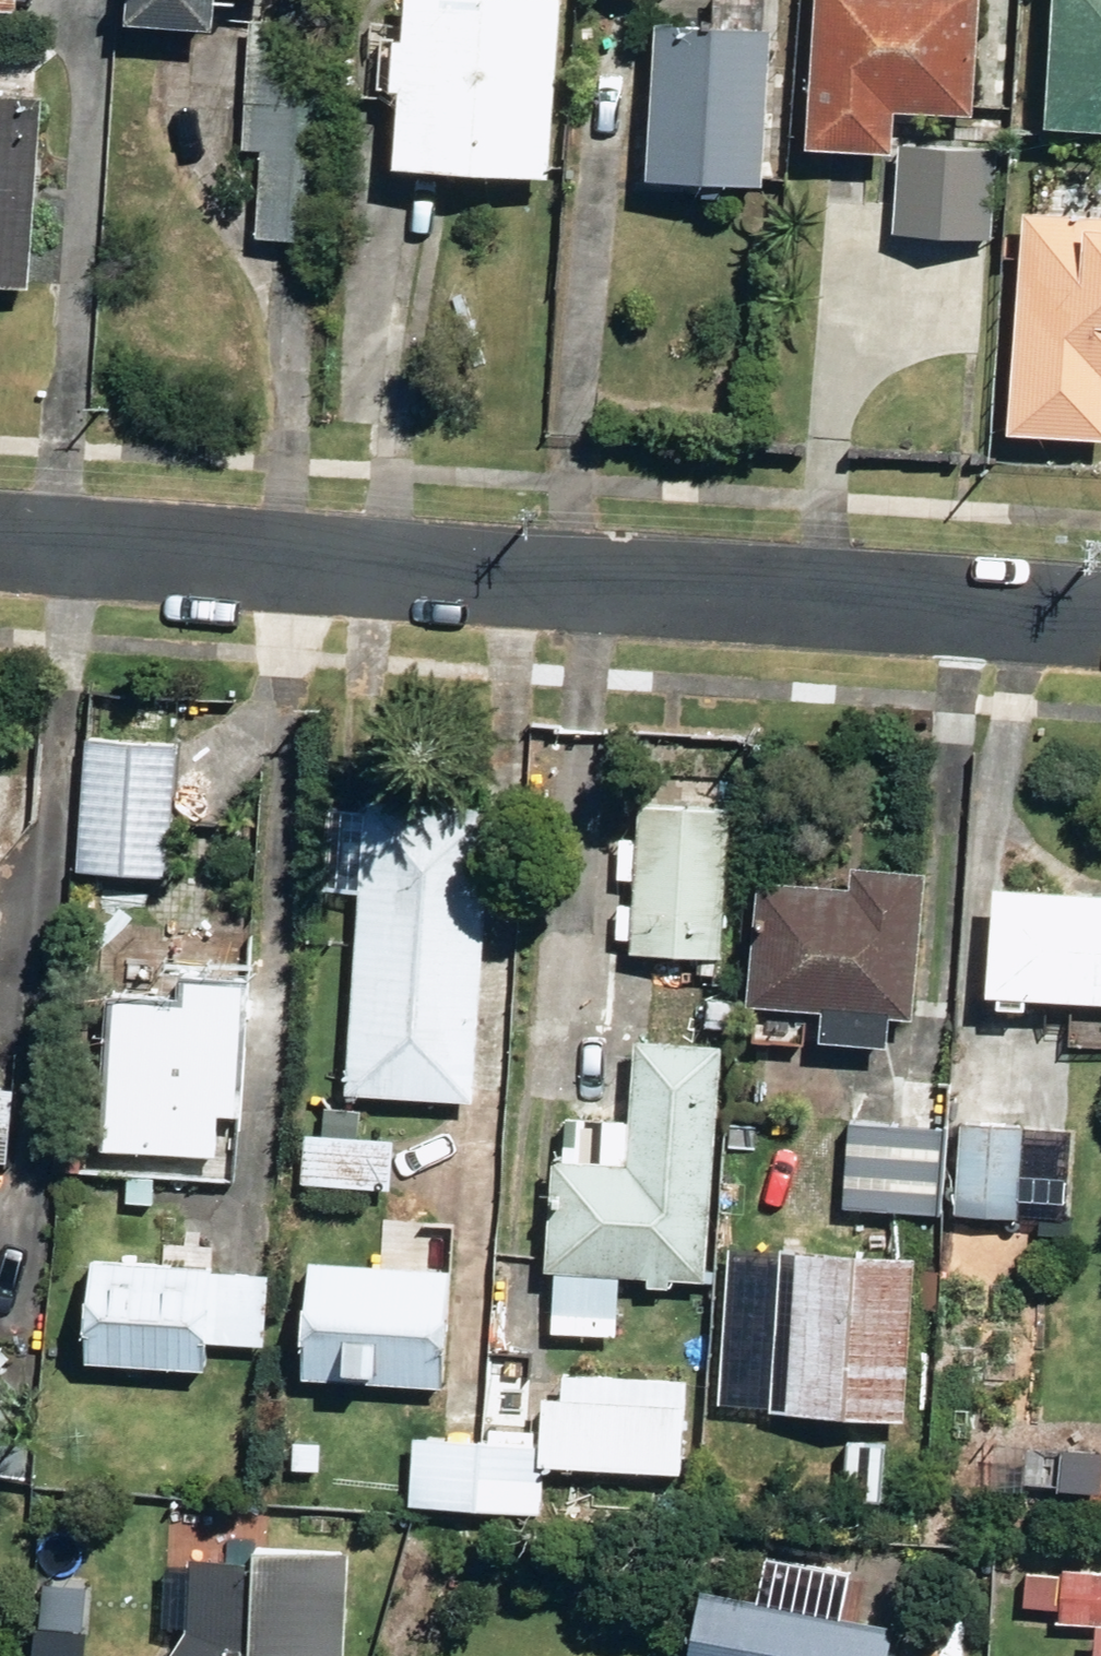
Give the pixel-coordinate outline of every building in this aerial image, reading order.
[(13,11),(14,0),(0,0),(0,11),(13,11)] [(219,21),(220,0),(136,0),(135,17),(219,21)] [(324,236),(335,23),(323,23),(323,0),(283,0),(283,21),(252,20),(246,145),(262,145),(258,234),(324,236)] [(553,173),(566,0),(409,0),(397,162),(553,173)] [(897,145),(899,104),(977,107),(982,0),(819,0),(813,141),(897,145)] [(1049,125),(1100,128),(1100,0),(1057,0),(1049,125)] [(653,174),(768,179),(775,24),(660,19),(653,174)] [(32,282),(45,89),(0,86),(0,279),(32,282)] [(897,227),(994,234),(1001,146),(904,140),(897,227)] [(1100,432),(1100,211),(1027,207),(1013,428),(1100,432)] [(85,871),(176,876),(185,701),(96,695),(85,871)] [(373,795),(354,1089),(480,1097),(499,804),(373,795)] [(638,950),(727,956),(736,808),(647,803),(638,950)] [(827,1037),(893,1043),(896,1013),(920,1015),(930,871),(860,865),(858,884),(765,876),(755,1002),(829,1008),(827,1037)] [(1034,1004),(1035,993),(1100,997),(1100,889),(1002,883),(996,990),(1005,990),(1004,1002),(1034,1004)] [(108,1143),(222,1150),(224,1109),(247,1111),(256,974),(191,970),(189,992),(118,988),(108,1143)] [(657,1284),(679,1285),(680,1273),(715,1275),(730,1044),(648,1039),(640,1159),(564,1154),(557,1265),(658,1272),(657,1284)] [(845,1204),(945,1209),(952,1080),(899,1077),(897,1121),(850,1118),(845,1204)] [(19,1158),(24,1083),(0,1081),(0,1157),(19,1158)] [(307,1179),(396,1187),(401,1138),(362,1136),(364,1108),(337,1106),(335,1134),(310,1132),(307,1179)] [(962,1209),(1072,1213),(1076,1126),(966,1120),(962,1209)] [(794,1407),(913,1414),(918,1312),(931,1314),(932,1292),(920,1291),(922,1250),(803,1244),(794,1407)] [(89,1358),(209,1364),(211,1338),(267,1342),(271,1271),(214,1268),(215,1263),(95,1256),(89,1358)] [(310,1374),(453,1383),(460,1265),(317,1256),(310,1374)] [(40,1397),(8,1366),(21,1351),(0,1332),(0,1439),(40,1397)] [(505,1332),(501,1373),(537,1376),(540,1336),(505,1332)] [(483,1439),(478,1506),(544,1511),(547,1461),(689,1470),(692,1405),(657,1403),(659,1377),(586,1371),(585,1397),(548,1394),(545,1443),(483,1439)] [(478,1506),(483,1439),(395,1432),(390,1500),(478,1506)] [(264,1558),(195,1555),(193,1626),(173,1655),(353,1655),(358,1545),(264,1540),(264,1558)] [(1080,1565),(1079,1573),(1049,1571),(1047,1605),(1077,1607),(1075,1619),(1100,1620),(1100,1567),(1080,1565)] [(901,1622),(709,1583),(694,1655),(895,1655),(901,1622)] [(84,1633),(37,1628),(34,1655),(82,1655),(84,1633)]
